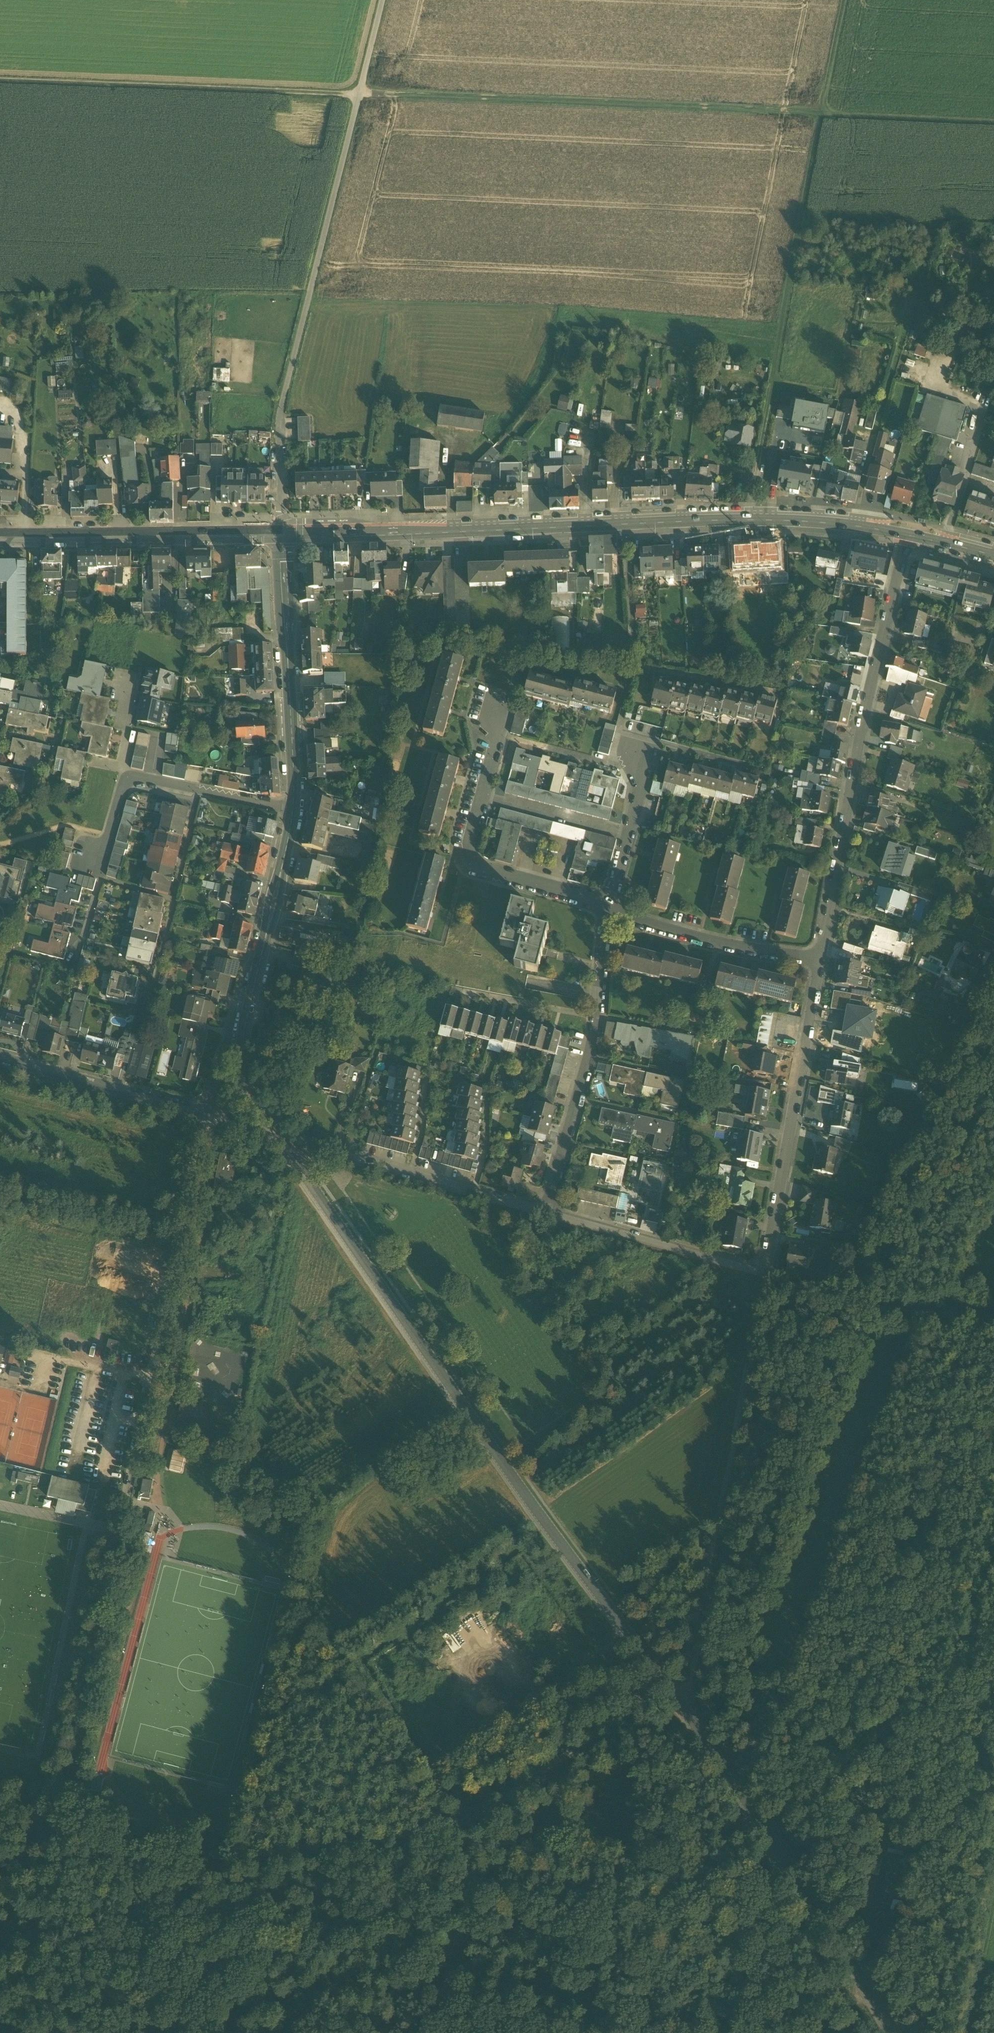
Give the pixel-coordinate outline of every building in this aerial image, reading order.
[(866,297),(877,298),(878,287),(866,287),(866,297)] [(917,344),(915,354),(926,357),(928,347),(917,344)] [(83,346),(75,347),(76,358),(84,358),(83,346)] [(214,368),(213,381),(230,382),(230,369),(214,368)] [(197,392),(197,401),(210,401),(209,391),(197,392)] [(560,395),(557,408),(567,411),(570,397),(560,395)] [(967,408),(927,395),(917,430),(951,440),(957,421),(963,423),(967,408)] [(859,403),(845,400),(841,413),(841,414),(846,415),(844,424),(843,424),(843,425),(842,424),(842,426),(839,435),(843,436),(841,447),(853,449),(855,441),(856,438),(851,437),(859,403)] [(822,408),(797,403),(793,426),(810,430),(810,432),(824,435),(828,412),(821,410),(822,408)] [(778,406),(777,417),(793,419),(794,407),(778,406)] [(485,414),(441,408),(438,426),(482,433),(485,414)] [(877,411),(869,409),(864,428),(872,430),(877,411)] [(602,410),(599,430),(610,431),(613,411),(602,410)] [(841,413),(836,412),(833,424),(842,426),(842,424),(843,425),(843,424),(844,424),(846,415),(841,414),(841,413)] [(743,423),(731,421),(730,427),(742,429),(743,423)] [(258,433),(271,432),(271,423),(257,423),(258,433)] [(730,427),(729,426),(727,436),(730,437),(733,442),(733,444),(748,447),(751,431),(742,429),(730,427)] [(887,435),(880,433),(874,456),(879,457),(880,452),(883,453),(887,435)] [(136,444),(119,436),(124,482),(126,487),(140,486),(136,444)] [(936,436),(924,473),(930,475),(927,482),(938,485),(943,470),(945,471),(946,467),(949,456),(946,455),(946,454),(947,454),(946,454),(951,440),(936,436)] [(184,439),(184,444),(181,444),(181,453),(194,454),(194,440),(184,439)] [(0,440),(0,464),(11,465),(13,441),(0,440)] [(116,440),(95,441),(96,455),(117,454),(116,440)] [(611,441),(597,441),(596,455),(611,455),(611,441)] [(866,443),(855,441),(853,449),(864,450),(866,443)] [(437,491),(439,444),(413,443),(411,470),(422,471),(421,491),(424,491),(437,491)] [(223,445),(212,444),(211,456),(223,456),(223,445)] [(492,448),(475,465),(491,466),(492,462),(495,462),(495,457),(498,455),(492,448)] [(853,449),(851,462),(862,465),(864,450),(853,449)] [(883,453),(880,452),(879,457),(876,469),(875,469),(888,473),(892,456),(883,453)] [(646,482),(645,456),(637,457),(637,463),(640,463),(641,471),(632,471),(632,478),(632,483),(646,482)] [(178,460),(162,461),(163,478),(173,477),(179,477),(178,460)] [(563,461),(545,461),(545,473),(556,473),(557,473),(563,473),(563,468),(563,461)] [(813,468),(782,462),(777,486),(786,487),(785,492),(798,494),(799,490),(809,491),(813,468)] [(833,465),(823,463),(819,480),(829,483),(830,477),(833,465)] [(474,465),(456,464),(454,486),(473,487),(474,465)] [(522,464),(500,465),(501,482),(494,482),(495,505),(522,504),(522,492),(522,474),(522,464)] [(975,464),(972,475),(993,482),(993,470),(991,469),(975,464)] [(475,465),(474,465),(473,487),(490,488),(491,466),(475,465)] [(719,466),(708,466),(708,469),(708,476),(712,477),(717,477),(717,473),(719,473),(719,466)] [(571,467),(563,468),(563,473),(564,492),(571,492),(572,489),(571,467)] [(612,477),(612,467),(603,468),(603,470),(603,472),(603,477),(612,477)] [(86,468),(74,470),(75,481),(78,481),(86,481),(87,481),(86,468)] [(888,473),(875,469),(876,469),(870,468),(865,490),(884,496),(891,473),(888,473)] [(200,479),(188,479),(188,490),(210,491),(211,469),(200,469),(200,479)] [(945,471),(943,470),(938,485),(934,496),(932,498),(934,502),(936,501),(953,506),(964,476),(959,475),(948,472),(945,471)] [(366,471),(356,471),(356,474),(357,474),(357,483),(365,483),(366,474),(366,471)] [(244,474),(228,474),(228,477),(222,477),(222,491),(222,503),(232,503),(232,506),(238,506),(238,503),(248,504),(249,477),(243,477),(244,474)] [(344,474),(332,475),(333,496),(345,495),(344,474)] [(356,474),(344,474),(345,495),(357,495),(357,483),(357,474),(356,474)] [(374,474),(366,474),(365,483),(364,485),(371,486),(374,486),(374,476),(374,474)] [(308,475),(295,476),(296,497),(309,496),(308,475)] [(320,475),(308,475),(309,496),(321,496),(320,475)] [(332,475),(320,475),(321,496),(333,496),(332,475)] [(374,476),(374,486),(371,486),(371,496),(396,495),(397,495),(396,482),(396,478),(387,478),(387,475),(374,476)] [(700,475),(688,475),(685,500),(697,501),(697,493),(697,490),(697,483),(699,483),(700,476),(699,476),(700,475)] [(708,476),(700,476),(699,483),(697,483),(697,490),(697,493),(697,501),(713,502),(713,501),(718,501),(719,494),(711,494),(712,484),(712,477),(708,476)] [(266,478),(249,477),(248,504),(265,504),(266,492),(267,492),(268,491),(268,488),(267,486),(266,486),(266,478)] [(842,478),(835,477),(834,478),(830,477),(829,483),(826,495),(842,499),(845,482),(846,482),(846,481),(842,480),(842,478)] [(114,480),(97,480),(98,493),(98,501),(98,504),(115,504),(114,480)] [(79,493),(78,481),(75,481),(70,481),(70,494),(69,503),(72,503),(71,517),(86,517),(86,505),(85,497),(80,498),(80,493),(79,493)] [(87,481),(86,481),(78,481),(79,493),(80,493),(80,498),(85,497),(85,493),(86,493),(85,482),(87,482),(87,481)] [(0,482),(0,505),(17,506),(19,484),(0,482)] [(646,482),(632,483),(632,489),(633,501),(646,500),(646,482)] [(659,482),(646,482),(646,500),(660,500),(659,482)] [(674,482),(659,482),(660,500),(674,499),(674,482)] [(846,482),(845,482),(842,499),(841,501),(855,504),(859,485),(846,482)] [(905,485),(897,483),(892,500),(908,505),(914,485),(905,482),(905,485)] [(51,483),(36,483),(36,494),(39,494),(39,507),(51,507),(51,496),(51,483)] [(603,483),(592,484),(593,502),(608,501),(607,485),(607,483),(603,483)] [(166,485),(164,485),(164,501),(166,504),(173,504),(173,485),(166,485)] [(140,486),(126,487),(127,505),(150,503),(151,504),(150,486),(140,486)] [(210,491),(188,490),(188,501),(210,502),(210,491)] [(437,491),(424,491),(425,509),(447,508),(447,490),(437,491)] [(558,492),(550,493),(551,510),(564,510),(564,492),(558,492)] [(571,492),(564,492),(564,510),(579,510),(578,492),(571,492)] [(86,493),(85,493),(85,497),(86,505),(91,505),(91,501),(98,501),(98,493),(86,493)] [(971,494),(964,517),(993,527),(993,502),(971,494)] [(98,501),(91,501),(91,505),(86,505),(86,517),(99,517),(98,504),(98,501)] [(457,504),(458,513),(472,512),(472,503),(457,504)] [(166,504),(150,505),(151,523),(174,523),(173,504),(166,504)] [(603,539),(590,540),(590,557),(596,557),(604,557),(603,539)] [(616,539),(603,539),(604,557),(617,556),(616,539)] [(731,545),(733,578),(782,575),(780,543),(731,545)] [(386,545),(374,546),(375,563),(382,562),(387,562),(386,545)] [(887,551),(857,545),(854,561),(852,569),(853,569),(882,575),(887,551)] [(374,546),(362,546),(362,563),(368,563),(375,563),(374,546)] [(348,547),(334,547),(334,565),(340,565),(349,564),(348,547)] [(663,550),(654,550),(655,571),(655,575),(664,575),(664,572),(673,571),(672,548),(663,549),(663,550)] [(718,548),(703,549),(704,570),(704,573),(719,572),(719,560),(718,548)] [(258,549),(236,550),(236,570),(245,570),(249,569),(254,569),(261,569),(260,552),(258,549)] [(654,549),(640,550),(640,565),(641,571),(655,571),(654,550),(654,549)] [(703,549),(688,549),(689,569),(694,568),(695,570),(704,570),(703,549)] [(211,578),(211,550),(187,551),(187,571),(196,571),(196,574),(201,574),(201,579),(211,578)] [(62,551),(42,552),(42,555),(40,555),(40,563),(42,563),(42,579),(62,579),(62,551)] [(98,551),(79,551),(79,575),(89,575),(89,570),(98,570),(98,551)] [(117,551),(103,551),(103,568),(116,568),(117,568),(117,551)] [(171,551),(153,551),(153,567),(153,573),(158,573),(171,573),(171,551)] [(569,553),(547,554),(548,574),(569,573),(569,553)] [(547,554),(505,555),(505,564),(505,575),(548,574),(547,554)] [(838,558),(818,554),(816,567),(836,571),(837,562),(838,558)] [(454,557),(442,558),(442,563),(443,571),(455,571),(454,557)] [(852,569),(854,561),(847,560),(844,578),(851,579),(853,569),(852,569)] [(8,629),(8,656),(26,656),(27,562),(0,562),(0,593),(8,593),(8,624),(0,624),(0,629),(8,629)] [(961,573),(920,562),(915,585),(955,596),(957,592),(961,573)] [(442,563),(415,564),(415,571),(413,572),(414,588),(432,587),(433,594),(444,594),(443,579),(443,571),(442,563)] [(401,564),(387,565),(387,570),(385,570),(385,589),(399,588),(400,588),(399,575),(401,575),(401,574),(401,564)] [(505,564),(468,566),(469,587),(506,586),(505,575),(505,564)] [(153,573),(153,567),(149,567),(149,591),(158,591),(158,573),(153,573)] [(322,567),(306,567),(307,584),(307,585),(309,585),(309,590),(313,589),(319,589),(323,584),(322,567)] [(268,568),(261,569),(254,569),(255,578),(256,587),(269,587),(268,568)] [(245,570),(236,570),(237,596),(246,596),(246,572),(245,572),(245,570)] [(343,571),(335,571),(335,591),(343,590),(343,579),(343,571)] [(978,584),(979,578),(961,573),(957,592),(956,596),(963,598),(961,608),(974,611),(975,609),(988,612),(991,597),(992,597),(993,590),(993,588),(978,584)] [(408,574),(401,574),(401,575),(399,575),(400,588),(399,588),(399,590),(405,590),(408,574)] [(109,580),(97,578),(96,591),(101,592),(102,586),(109,587),(109,580)] [(269,587),(256,587),(255,578),(250,578),(250,590),(262,589),(264,625),(271,625),(269,587)] [(353,578),(343,579),(343,590),(353,590),(353,578)] [(455,578),(443,579),(444,594),(445,629),(457,628),(455,578)] [(843,580),(837,579),(834,590),(840,592),(843,580)] [(79,581),(66,581),(65,592),(78,592),(80,591),(79,581)] [(229,603),(229,586),(220,586),(220,603),(229,603)] [(309,590),(299,590),(300,602),(308,602),(314,602),(314,601),(314,595),(313,589),(309,590)] [(158,591),(149,591),(143,591),(144,613),(159,613),(158,591)] [(865,601),(855,599),(853,607),(854,607),(853,614),(853,618),(861,620),(872,621),(874,609),(873,609),(874,603),(865,602),(865,601)] [(314,602),(308,602),(309,614),(320,613),(319,601),(314,601),(314,602)] [(192,602),(180,602),(179,624),(190,625),(192,602)] [(645,605),(636,605),(637,617),(646,617),(645,605)] [(853,614),(844,612),(842,623),(860,626),(861,620),(853,618),(853,614)] [(926,616),(909,612),(904,634),(921,638),(926,616)] [(569,649),(568,617),(551,617),(552,650),(569,649)] [(189,635),(190,625),(179,624),(178,634),(189,635)] [(831,627),(830,634),(852,639),(854,631),(831,627)] [(232,635),(232,629),(217,630),(217,641),(232,641),(232,635)] [(320,632),(302,633),(303,655),(322,654),(320,632)] [(871,644),(854,639),(852,646),(850,653),(867,658),(871,644)] [(984,664),(992,666),(993,661),(993,641),(992,640),(984,664)] [(975,651),(949,644),(946,654),(972,661),(975,651)] [(272,645),(254,646),(255,659),(273,658),(272,645)] [(252,659),(245,659),(244,647),(230,647),(231,669),(245,670),(250,670),(255,670),(255,664),(253,664),(252,659)] [(322,654),(303,655),(304,673),(311,673),(311,676),(317,676),(317,673),(323,672),(322,654)] [(463,661),(443,655),(433,691),(453,696),(463,661)] [(904,661),(888,657),(886,667),(901,671),(903,666),(904,661)] [(273,658),(255,659),(255,664),(255,670),(256,676),(274,675),(273,658)] [(106,666),(87,662),(83,677),(86,677),(84,684),(79,683),(79,682),(70,680),(68,691),(82,694),(99,698),(102,686),(100,686),(101,680),(103,680),(106,666)] [(919,670),(906,666),(903,666),(901,671),(909,674),(917,676),(917,675),(919,670)] [(901,671),(889,668),(886,681),(901,686),(902,683),(906,685),(908,681),(907,680),(909,674),(901,671)] [(169,673),(148,669),(146,680),(144,679),(142,687),(144,688),(142,698),(158,702),(161,688),(165,689),(169,673)] [(345,685),(345,672),(324,672),(325,678),(333,678),(333,685),(345,685)] [(917,676),(909,674),(907,680),(908,681),(915,683),(918,676),(917,675),(917,676)] [(274,675),(256,676),(256,681),(257,693),(275,692),(274,675)] [(575,688),(530,676),(525,696),(570,708),(570,706),(571,703),(575,688)] [(0,679),(0,681),(0,703),(10,705),(13,692),(15,682),(0,679)] [(246,681),(235,682),(235,696),(247,695),(246,681)] [(675,686),(657,681),(651,704),(669,709),(669,707),(675,686)] [(29,682),(26,684),(24,694),(23,695),(19,694),(18,693),(13,692),(11,700),(21,702),(20,705),(11,703),(10,705),(9,709),(39,715),(44,688),(37,686),(37,684),(29,682)] [(616,694),(576,683),(575,688),(571,703),(582,706),(611,714),(616,694)] [(692,688),(676,683),(675,686),(669,707),(686,711),(686,710),(692,688)] [(909,685),(903,703),(897,701),(894,711),(905,715),(917,719),(927,691),(909,685)] [(709,690),(693,686),(692,688),(686,710),(703,714),(703,712),(709,690)] [(859,690),(841,686),(839,697),(838,701),(852,704),(856,705),(859,690)] [(726,693),(709,689),(709,690),(703,712),(719,717),(720,714),(726,693)] [(323,691),(304,692),(305,706),(324,706),(323,692),(323,691)] [(453,696),(433,691),(422,731),(443,736),(453,696)] [(743,696),(726,691),(726,693),(720,714),(736,719),(737,717),(743,696)] [(834,693),(824,691),(823,693),(822,698),(832,700),(838,701),(839,697),(834,693)] [(333,692),(323,692),(324,706),(332,705),(332,699),(333,699),(333,692)] [(346,692),(333,692),(333,699),(332,699),(332,705),(342,705),(346,705),(346,692)] [(99,698),(82,694),(80,705),(86,707),(83,723),(89,724),(103,727),(106,715),(100,713),(101,707),(107,708),(109,700),(99,698)] [(759,699),(743,694),(743,696),(737,717),(753,721),(754,720),(759,699)] [(777,701),(760,697),(759,699),(754,720),(771,725),(777,701)] [(137,721),(159,725),(163,703),(158,702),(142,698),(137,721)] [(838,701),(832,700),(827,722),(847,727),(852,704),(838,701)] [(225,707),(218,706),(216,723),(223,723),(225,707)] [(324,706),(305,706),(306,720),(325,720),(324,711),(324,706)] [(531,710),(518,706),(511,734),(522,737),(526,720),(528,721),(531,710)] [(39,715),(9,709),(6,724),(28,729),(27,734),(33,735),(35,726),(46,729),(49,718),(39,715)] [(905,715),(894,711),(892,710),(890,716),(903,721),(905,715)] [(239,713),(240,723),(245,722),(256,722),(256,715),(239,713)] [(240,723),(237,723),(238,738),(241,738),(246,738),(245,722),(240,723)] [(264,722),(256,722),(245,722),(246,738),(246,739),(259,738),(265,738),(264,722)] [(336,722),(321,723),(321,732),(336,735),(336,722)] [(837,725),(825,722),(823,732),(835,734),(837,725)] [(900,726),(883,723),(880,738),(898,741),(900,726)] [(103,727),(89,724),(86,737),(92,738),(89,751),(97,753),(97,756),(107,758),(113,729),(103,727)] [(616,727),(606,724),(604,729),(615,732),(616,727)] [(909,728),(900,726),(899,737),(907,739),(909,728)] [(615,732),(604,729),(598,753),(609,756),(615,732)] [(923,732),(909,729),(907,739),(921,742),(923,732)] [(325,749),(332,749),(331,739),(336,739),(336,735),(321,732),(315,731),(316,746),(325,746),(325,749)] [(823,732),(821,742),(833,744),(835,734),(823,732)] [(150,736),(139,733),(137,739),(149,742),(150,736)] [(167,734),(166,746),(177,747),(178,735),(167,734)] [(259,738),(246,739),(246,738),(241,738),(242,745),(260,746),(259,738)] [(42,745),(13,739),(11,751),(19,752),(17,764),(37,768),(42,745)] [(149,742),(137,739),(136,745),(148,748),(149,742)] [(848,746),(833,744),(830,761),(840,763),(845,764),(848,746)] [(148,748),(136,745),(135,751),(147,754),(148,748)] [(177,749),(166,746),(165,752),(177,755),(177,749)] [(316,746),(307,747),(308,766),(326,765),(326,759),(325,749),(325,746),(316,746)] [(903,750),(891,746),(889,752),(899,756),(900,756),(903,750)] [(87,754),(59,748),(57,760),(66,762),(62,779),(81,783),(87,754)] [(542,760),(525,755),(525,752),(517,749),(513,765),(528,769),(524,786),(534,789),(539,772),(542,760)] [(147,754),(135,751),(134,757),(146,759),(147,754)] [(899,756),(889,752),(887,758),(892,760),(892,759),(898,761),(899,756)] [(146,759),(134,757),(132,763),(144,765),(146,759)] [(459,762),(439,757),(429,792),(449,798),(459,762)] [(830,761),(818,758),(815,774),(820,775),(837,779),(840,763),(830,761)] [(569,763),(551,759),(550,762),(542,760),(539,772),(554,776),(550,793),(560,796),(565,778),(569,763)] [(898,761),(892,759),(892,760),(884,785),(905,792),(913,766),(898,761)] [(278,760),(260,761),(261,778),(279,776),(278,760)] [(144,765),(132,763),(131,769),(143,771),(144,765)] [(176,763),(176,767),(175,773),(174,778),(185,780),(187,766),(176,763)] [(594,774),(576,769),(577,765),(569,763),(565,778),(580,783),(576,800),(586,803),(591,785),(594,774)] [(176,767),(164,764),(163,770),(175,773),(176,767)] [(681,767),(669,764),(664,783),(676,786),(681,767)] [(326,765),(308,766),(309,780),(327,779),(326,765)] [(707,770),(694,766),(693,770),(690,782),(703,786),(707,770)] [(0,767),(0,795),(8,797),(11,782),(23,785),(25,772),(0,767)] [(693,770),(681,767),(676,786),(688,789),(690,782),(693,770)] [(252,770),(244,769),(244,772),(243,776),(251,777),(252,770)] [(175,773),(163,770),(163,776),(174,778),(175,773)] [(620,781),(602,776),(603,772),(595,770),(594,774),(591,785),(606,789),(601,807),(612,810),(620,781)] [(721,774),(707,770),(703,786),(717,790),(721,774)] [(815,774),(808,772),(805,783),(813,785),(818,786),(820,775),(815,774)] [(747,776),(736,773),(734,778),(730,793),(742,796),(747,776)] [(734,778),(721,774),(717,790),(730,794),(730,793),(734,778)] [(279,776),(261,778),(262,795),(270,795),(270,796),(280,796),(279,776)] [(759,779),(747,776),(742,796),(754,799),(759,779)] [(805,783),(794,781),(793,788),(806,790),(811,791),(812,791),(813,785),(805,783)] [(239,785),(225,782),(223,788),(238,791),(239,785)] [(516,784),(508,782),(505,793),(513,795),(516,784)] [(521,785),(516,784),(513,795),(518,797),(521,785)] [(524,786),(521,785),(518,797),(539,803),(543,791),(534,789),(524,786)] [(872,787),(871,794),(888,797),(889,793),(872,787)] [(812,791),(811,791),(806,790),(802,810),(826,815),(829,795),(815,792),(815,791),(812,791)] [(548,792),(543,791),(539,803),(545,804),(548,792)] [(449,798),(429,792),(419,832),(439,838),(449,798)] [(550,793),(548,792),(545,804),(566,810),(569,798),(560,796),(550,793)] [(871,794),(870,794),(868,807),(887,813),(889,797),(888,797),(871,794)] [(334,802),(314,797),(308,820),(328,824),(330,812),(331,812),(334,802)] [(575,800),(569,798),(566,810),(572,811),(575,800)] [(576,800),(575,800),(572,811),(593,817),(596,805),(586,803),(576,800)] [(138,804),(127,801),(125,807),(137,810),(138,804)] [(188,810),(164,804),(162,816),(165,817),(183,821),(184,817),(186,817),(188,810)] [(596,805),(593,817),(598,818),(601,807),(596,805)] [(137,810),(125,807),(124,813),(135,816),(137,810)] [(612,810),(601,807),(598,818),(609,821),(612,810)] [(887,813),(868,807),(864,819),(865,820),(864,823),(877,827),(889,830),(893,815),(887,813)] [(553,823),(501,809),(498,820),(522,827),(550,835),(553,823)] [(331,812),(330,812),(328,824),(347,829),(349,821),(350,817),(331,812)] [(135,816),(124,813),(121,824),(132,827),(135,816)] [(183,821),(165,817),(161,832),(161,833),(182,837),(185,821),(183,821)] [(816,821),(797,817),(795,825),(803,827),(807,828),(815,829),(816,821)] [(276,824),(259,820),(256,833),(256,834),(266,836),(273,838),(276,824)] [(328,824),(308,820),(302,846),(322,851),(327,828),(331,829),(330,832),(331,833),(346,837),(347,829),(328,824)] [(372,822),(362,820),(361,824),(359,832),(377,836),(378,828),(371,826),(372,822)] [(503,831),(495,861),(512,865),(522,827),(498,820),(495,829),(503,831)] [(361,824),(349,821),(347,829),(359,832),(361,824)] [(586,832),(553,823),(550,835),(579,842),(583,843),(586,832)] [(877,827),(865,823),(863,829),(875,833),(877,827)] [(132,827),(121,824),(116,841),(127,845),(132,827)] [(230,824),(228,833),(233,834),(242,836),(245,827),(230,824)] [(77,831),(65,828),(64,834),(75,837),(77,831)] [(815,829),(807,828),(806,834),(804,846),(820,848),(823,830),(815,829)] [(359,832),(347,829),(346,837),(352,838),(352,837),(357,838),(359,832)] [(182,837),(161,833),(161,832),(158,832),(155,847),(153,847),(153,848),(178,854),(182,837)] [(256,833),(252,832),(251,838),(265,841),(266,836),(256,834),(256,833)] [(592,833),(586,832),(583,843),(589,845),(592,833)] [(597,835),(592,833),(589,845),(594,846),(597,835)] [(75,837),(64,834),(62,840),(73,843),(75,837)] [(242,836),(233,834),(231,840),(243,843),(245,837),(242,836)] [(609,838),(597,835),(594,846),(606,849),(609,838)] [(617,840),(609,838),(606,849),(614,851),(617,840)] [(73,843),(62,840),(61,845),(72,848),(73,843)] [(376,841),(364,840),(361,856),(373,858),(376,841)] [(679,846),(660,840),(651,872),(654,873),(671,877),(679,846)] [(127,845),(116,841),(114,847),(126,851),(128,851),(129,845),(127,845)] [(583,843),(579,842),(571,869),(585,873),(589,857),(610,863),(614,851),(606,849),(594,846),(589,845),(583,843)] [(271,848),(253,845),(251,854),(242,852),(241,856),(267,862),(271,848)] [(234,848),(224,846),(223,852),(232,854),(234,848)] [(126,851),(114,847),(112,853),(124,856),(126,851)] [(901,850),(891,847),(887,858),(889,859),(886,869),(882,868),(881,869),(891,872),(891,871),(899,874),(898,875),(908,878),(915,857),(906,854),(905,855),(900,853),(901,850)] [(929,858),(931,852),(917,847),(915,853),(929,858)] [(178,854),(153,848),(149,864),(174,870),(178,854)] [(242,850),(234,848),(232,854),(241,856),(242,852),(242,850)] [(70,854),(59,851),(54,868),(66,872),(70,854)] [(124,856),(112,853),(111,859),(122,862),(124,856)] [(241,856),(232,854),(231,861),(239,863),(239,861),(241,856)] [(446,861),(425,855),(416,891),(436,896),(446,861)] [(964,865),(982,871),(985,861),(966,855),(964,865)] [(267,862),(241,856),(239,861),(249,864),(247,873),(264,877),(267,862)] [(330,859),(318,856),(317,864),(322,865),(322,866),(330,868),(332,859),(330,859)] [(743,861),(724,856),(716,888),(719,888),(735,893),(743,861)] [(122,862),(111,859),(109,864),(121,868),(122,862)] [(340,861),(332,859),(330,868),(338,870),(340,861)] [(17,899),(27,863),(16,860),(13,868),(0,865),(0,895),(17,899)] [(317,864),(299,860),(294,880),(317,885),(322,866),(322,865),(317,864)] [(121,868),(109,864),(108,870),(119,873),(121,868)] [(149,864),(146,874),(149,875),(146,890),(168,895),(174,870),(149,864)] [(237,869),(227,867),(225,873),(236,876),(237,869)] [(808,874),(789,869),(781,900),(783,901),(800,905),(808,874)] [(119,873),(108,870),(106,876),(117,880),(119,873)] [(55,902),(69,906),(71,900),(78,902),(82,888),(82,887),(77,886),(69,884),(71,878),(51,872),(47,887),(59,890),(55,902)] [(236,876),(225,873),(224,880),(234,882),(236,876)] [(671,877),(654,873),(645,904),(664,910),(673,878),(671,877)] [(85,877),(79,876),(77,886),(82,887),(85,877)] [(90,879),(85,877),(82,887),(82,888),(87,890),(90,879)] [(96,880),(90,879),(87,890),(93,891),(96,880)] [(225,886),(216,884),(215,891),(219,892),(223,893),(225,886)] [(262,887),(244,884),(242,893),(232,891),(231,895),(258,901),(262,887)] [(233,888),(225,886),(223,893),(231,895),(232,891),(233,888)] [(735,893),(719,888),(710,920),(729,925),(738,893),(735,893)] [(933,894),(914,888),(911,896),(930,902),(933,894)] [(899,894),(882,889),(880,896),(875,909),(885,913),(885,914),(887,914),(887,913),(902,918),(910,895),(900,891),(899,894)] [(321,893),(304,891),(303,899),(318,903),(321,893)] [(436,896),(416,891),(406,926),(427,932),(436,896)] [(223,893),(219,892),(218,898),(222,899),(221,902),(229,904),(230,902),(231,895),(223,893)] [(164,900),(141,895),(138,909),(161,915),(164,900)] [(258,901),(231,895),(230,902),(238,903),(238,901),(240,902),(238,912),(255,916),(258,901)] [(303,899),(290,896),(286,912),(303,916),(305,917),(305,916),(315,918),(315,917),(318,903),(303,899)] [(800,905),(783,901),(775,933),(795,938),(803,906),(800,905)] [(77,909),(69,906),(55,902),(54,908),(39,903),(35,917),(54,923),(52,929),(63,932),(65,926),(72,928),(77,909)] [(535,909),(512,903),(500,946),(519,951),(515,968),(538,974),(549,931),(530,926),(535,909)] [(161,915),(138,909),(136,920),(161,926),(163,915),(161,915)] [(230,915),(219,913),(218,919),(228,922),(230,915)] [(315,918),(305,916),(305,917),(303,916),(302,922),(313,924),(315,918)] [(325,920),(315,917),(315,918),(313,924),(324,926),(325,920)] [(161,926),(136,920),(133,930),(159,936),(161,926)] [(253,926),(235,922),(233,932),(223,930),(222,934),(249,940),(253,926)] [(224,927),(216,925),(214,932),(222,934),(223,930),(224,927)] [(900,934),(876,926),(873,933),(872,933),(868,946),(893,954),(892,957),(902,960),(907,945),(897,942),(900,934)] [(63,932),(52,929),(48,943),(33,938),(30,950),(64,960),(71,935),(63,932)] [(300,933),(283,929),(280,942),(297,946),(299,940),(300,934),(300,933)] [(159,936),(133,930),(131,939),(156,945),(159,936)] [(222,934),(214,932),(213,939),(221,941),(221,939),(222,934)] [(249,940),(222,934),(221,939),(231,941),(229,950),(246,954),(249,940)] [(316,938),(300,934),(299,940),(315,944),(316,938)] [(156,945),(131,939),(129,948),(154,954),(156,945)] [(315,944),(299,940),(297,946),(296,952),(308,955),(317,957),(318,957),(328,959),(330,950),(331,947),(315,944)] [(864,950),(844,944),(843,949),(862,956),(864,950)] [(974,950),(972,951),(970,949),(967,947),(965,948),(963,950),(962,953),(960,954),(979,964),(982,958),(979,956),(981,952),(977,951),(977,952),(974,950)] [(663,959),(626,950),(622,969),(658,978),(659,976),(663,959)] [(212,952),(207,951),(206,957),(217,960),(220,960),(221,955),(212,952)] [(308,955),(296,952),(293,966),(305,969),(307,961),(308,955)] [(979,964),(960,954),(951,970),(961,975),(959,978),(966,981),(968,979),(973,981),(981,964),(979,964)] [(702,965),(664,955),(663,959),(659,976),(697,985),(702,965)] [(217,960),(206,957),(205,962),(206,965),(205,971),(213,973),(217,960)] [(220,960),(217,960),(213,973),(231,977),(236,978),(239,966),(238,964),(220,960)] [(860,964),(841,960),(840,967),(838,967),(837,972),(858,975),(860,964)] [(333,967),(307,961),(305,969),(302,982),(328,989),(331,976),(333,967)] [(341,969),(333,967),(331,976),(339,978),(341,969)] [(758,976),(720,967),(715,987),(752,997),(753,993),(758,976)] [(205,971),(201,970),(199,977),(194,976),(192,986),(208,990),(219,992),(227,994),(231,977),(213,973),(205,971)] [(858,975),(837,972),(836,976),(838,977),(837,984),(856,987),(858,975)] [(123,976),(113,973),(107,998),(125,1002),(126,997),(135,999),(138,989),(136,989),(138,979),(129,977),(127,974),(123,976)] [(795,983),(758,973),(758,976),(753,993),(790,1003),(795,983)] [(984,981),(978,979),(972,991),(978,993),(984,981)] [(984,981),(978,993),(983,994),(984,995),(989,984),(984,981)] [(219,992),(208,990),(206,996),(218,998),(219,992)] [(972,991),(969,990),(964,995),(966,1001),(978,1004),(983,994),(978,993),(972,991)] [(851,995),(834,991),(831,1009),(848,1012),(848,1008),(850,1000),(851,995)] [(76,994),(74,1001),(86,1004),(87,997),(76,994)] [(205,1000),(188,996),(184,1014),(204,1018),(205,1011),(214,1013),(217,1003),(205,1000)] [(850,1000),(848,1008),(860,1010),(861,1002),(850,1000)] [(74,1001),(72,1009),(84,1012),(86,1004),(74,1001)] [(35,1006),(29,1005),(25,1020),(25,1023),(31,1024),(33,1014),(35,1006)] [(458,1010),(446,1006),(440,1027),(453,1031),(458,1010)] [(860,1010),(848,1008),(848,1012),(844,1034),(863,1037),(870,1039),(875,1013),(860,1010)] [(84,1012),(72,1009),(70,1016),(72,1016),(70,1028),(80,1031),(81,1028),(82,1018),(84,1012)] [(471,1013),(458,1010),(453,1031),(465,1034),(471,1013)] [(483,1017),(471,1013),(465,1034),(477,1038),(483,1017)] [(40,1016),(33,1014),(31,1024),(27,1039),(34,1041),(40,1016)] [(204,1018),(184,1014),(179,1037),(195,1041),(192,1053),(191,1056),(202,1058),(208,1032),(201,1030),(204,1018)] [(25,1020),(5,1015),(3,1022),(1,1031),(21,1037),(25,1023),(25,1020)] [(52,1019),(40,1016),(34,1041),(45,1043),(48,1034),(59,1036),(61,1029),(50,1026),(52,1019)] [(495,1020),(483,1017),(477,1038),(489,1041),(495,1020)] [(508,1024),(495,1020),(490,1041),(502,1045),(503,1041),(508,1024)] [(522,1024),(509,1020),(508,1024),(503,1041),(516,1045),(522,1024)] [(535,1027),(522,1024),(516,1045),(529,1048),(535,1027)] [(655,1031),(618,1024),(615,1040),(629,1043),(632,1041),(637,1042),(641,1057),(650,1059),(653,1045),(655,1031)] [(70,1028),(62,1026),(61,1029),(59,1036),(64,1038),(68,1039),(70,1028)] [(535,1027),(529,1048),(542,1052),(548,1031),(535,1027)] [(80,1031),(70,1028),(68,1039),(67,1041),(77,1043),(80,1031)] [(89,1030),(81,1028),(80,1031),(77,1043),(85,1045),(86,1043),(87,1036),(89,1030)] [(561,1035),(548,1031),(542,1052),(556,1056),(556,1052),(558,1047),(561,1035)] [(693,1038),(655,1031),(653,1045),(673,1049),(671,1060),(688,1063),(693,1038)] [(844,1034),(833,1031),(831,1044),(860,1053),(863,1037),(844,1034)] [(59,1036),(48,1034),(45,1043),(43,1051),(60,1055),(64,1038),(59,1036)] [(129,1039),(126,1051),(138,1055),(140,1046),(137,1045),(140,1036),(131,1034),(129,1039)] [(572,1038),(561,1035),(558,1047),(569,1050),(572,1038)] [(103,1040),(87,1036),(86,1043),(102,1047),(103,1040)] [(123,1037),(119,1041),(116,1051),(118,1052),(117,1055),(124,1057),(126,1051),(129,1039),(123,1037)] [(758,1045),(744,1042),(743,1047),(757,1050),(758,1045)] [(102,1047),(86,1043),(85,1045),(81,1061),(97,1066),(102,1047)] [(767,1046),(758,1045),(757,1050),(756,1053),(765,1055),(767,1046)] [(127,1074),(145,1079),(154,1049),(140,1046),(138,1055),(137,1059),(133,1058),(131,1064),(130,1064),(127,1074)] [(116,1051),(102,1047),(97,1066),(113,1070),(117,1055),(118,1052),(116,1051)] [(569,1050),(558,1047),(556,1052),(567,1055),(569,1050)] [(138,1055),(126,1051),(124,1057),(123,1062),(130,1064),(131,1064),(133,1058),(137,1059),(138,1055)] [(184,1051),(183,1058),(176,1057),(175,1058),(176,1059),(173,1069),(175,1069),(175,1070),(182,1071),(180,1078),(183,1079),(189,1081),(191,1072),(188,1071),(191,1062),(200,1064),(202,1058),(191,1056),(192,1053),(184,1051)] [(567,1055),(556,1052),(556,1056),(555,1058),(566,1061),(567,1055)] [(756,1053),(752,1072),(773,1075),(776,1057),(765,1055),(756,1053)] [(860,1060),(843,1054),(841,1063),(859,1066),(860,1060)] [(566,1061),(555,1058),(553,1063),(564,1066),(566,1061)] [(370,1059),(355,1059),(353,1070),(366,1073),(370,1059)] [(346,1065),(330,1061),(324,1089),(344,1094),(351,1066),(346,1065)] [(841,1063),(834,1062),(833,1065),(828,1064),(825,1081),(835,1083),(835,1084),(838,1084),(838,1083),(845,1085),(846,1077),(859,1079),(861,1066),(859,1066),(841,1063)] [(564,1066),(553,1063),(552,1069),(563,1071),(564,1066)] [(647,1073),(614,1066),(611,1078),(628,1081),(625,1094),(641,1098),(644,1087),(647,1073)] [(420,1073),(398,1067),(395,1079),(397,1080),(397,1079),(417,1085),(417,1084),(420,1073)] [(563,1071),(552,1069),(551,1074),(561,1077),(563,1071)] [(684,1081),(647,1073),(644,1087),(653,1089),(655,1095),(659,1090),(664,1091),(661,1105),(678,1109),(684,1081)] [(561,1077),(551,1074),(549,1079),(560,1082),(561,1077)] [(417,1085),(397,1079),(397,1080),(394,1091),(396,1091),(417,1097),(417,1096),(420,1085),(417,1084),(417,1085)] [(560,1082),(549,1079),(547,1085),(558,1088),(560,1082)] [(483,1090),(461,1084),(457,1096),(460,1097),(460,1096),(480,1102),(483,1090)] [(558,1088),(547,1085),(546,1090),(557,1093),(558,1088)] [(736,1085),(736,1093),(746,1094),(747,1086),(736,1085)] [(838,1092),(820,1086),(818,1102),(835,1105),(835,1102),(842,1103),(843,1096),(837,1095),(838,1092)] [(771,1092),(750,1088),(745,1116),(766,1119),(771,1092)] [(557,1093),(546,1090),(545,1096),(555,1098),(557,1093)] [(417,1097),(396,1091),(393,1103),(396,1103),(416,1108),(419,1097),(417,1096),(417,1097)] [(480,1102),(460,1096),(460,1097),(457,1108),(459,1109),(459,1108),(479,1114),(479,1113),(482,1102),(480,1102)] [(555,1098),(545,1096),(543,1101),(554,1104),(555,1098)] [(842,1103),(835,1102),(835,1105),(831,1127),(849,1130),(854,1105),(842,1103)] [(416,1108),(396,1103),(392,1114),(395,1115),(415,1120),(418,1109),(416,1108)] [(542,1104),(536,1103),(532,1118),(551,1123),(555,1108),(553,1107),(542,1104)] [(479,1114),(459,1108),(459,1109),(456,1120),(458,1120),(478,1126),(478,1125),(481,1114),(479,1113),(479,1114)] [(637,1116),(603,1109),(600,1120),(617,1124),(613,1140),(631,1144),(634,1127),(637,1116)] [(415,1120),(395,1115),(392,1126),(394,1127),(414,1132),(417,1121),(415,1120)] [(674,1125),(637,1116),(634,1127),(642,1129),(641,1132),(660,1136),(657,1149),(667,1152),(674,1125)] [(746,1118),(731,1116),(730,1122),(745,1124),(746,1118)] [(551,1123),(532,1118),(528,1131),(536,1133),(547,1137),(551,1123)] [(478,1126),(458,1120),(455,1132),(457,1132),(477,1137),(478,1137),(481,1126),(478,1125),(478,1126)] [(745,1124),(730,1122),(729,1127),(744,1130),(745,1124)] [(414,1132),(394,1127),(391,1138),(393,1139),(399,1140),(405,1142),(410,1143),(413,1144),(417,1132),(414,1132)] [(528,1131),(525,1130),(523,1136),(534,1139),(536,1133),(528,1131)] [(477,1137),(457,1132),(454,1143),(456,1144),(457,1144),(477,1149),(480,1138),(478,1137),(477,1137)] [(763,1136),(743,1132),(741,1144),(744,1144),(741,1161),(746,1162),(758,1164),(763,1136)] [(370,1133),(367,1144),(373,1146),(376,1134),(370,1133)] [(381,1136),(376,1134),(373,1146),(378,1147),(381,1136)] [(381,1136),(378,1147),(384,1149),(387,1137),(381,1136)] [(534,1139),(523,1136),(521,1142),(525,1143),(533,1145),(535,1139),(534,1139)] [(387,1137),(384,1149),(390,1150),(393,1139),(391,1138),(387,1137)] [(850,1142),(835,1137),(834,1149),(836,1150),(836,1151),(848,1153),(850,1142)] [(399,1140),(393,1139),(390,1150),(396,1152),(399,1140)] [(405,1142),(399,1140),(396,1152),(401,1153),(405,1142)] [(410,1143),(405,1142),(401,1153),(407,1155),(410,1143)] [(533,1145),(525,1143),(522,1153),(525,1158),(523,1165),(531,1167),(532,1164),(539,1166),(540,1162),(545,1160),(542,1154),(542,1151),(540,1150),(541,1147),(533,1145)] [(477,1149),(457,1144),(456,1144),(453,1155),(457,1156),(463,1158),(468,1159),(474,1161),(476,1161),(479,1150),(477,1149)] [(425,1160),(428,1148),(422,1147),(419,1158),(425,1160)] [(834,1149),(821,1147),(819,1161),(814,1160),(813,1170),(822,1171),(821,1174),(832,1175),(836,1151),(836,1150),(834,1149)] [(434,1150),(428,1148),(425,1160),(430,1161),(434,1150)] [(442,1165),(445,1153),(440,1151),(436,1163),(442,1165)] [(448,1166),(451,1155),(445,1153),(442,1165),(448,1166)] [(237,1157),(221,1154),(214,1188),(230,1191),(237,1157)] [(627,1160),(603,1154),(603,1157),(592,1154),(589,1165),(613,1171),(610,1184),(621,1186),(627,1160)] [(453,1155),(451,1155),(448,1166),(453,1168),(457,1156),(453,1155)] [(463,1158),(457,1156),(453,1168),(459,1169),(463,1158)] [(463,1158),(459,1169),(465,1171),(468,1159),(463,1158)] [(468,1159),(465,1171),(471,1173),(474,1161),(468,1159)] [(664,1168),(645,1164),(640,1187),(659,1192),(664,1168)] [(522,1171),(515,1169),(512,1180),(519,1182),(522,1171)] [(744,1177),(732,1174),(731,1181),(743,1183),(744,1177)] [(512,1180),(504,1177),(502,1185),(517,1189),(519,1182),(512,1180)] [(743,1183),(731,1181),(730,1186),(737,1187),(734,1203),(751,1206),(755,1186),(743,1183)] [(817,1191),(802,1186),(800,1202),(814,1205),(815,1200),(817,1191)] [(588,1190),(578,1188),(576,1200),(585,1202),(588,1190)] [(594,1192),(588,1190),(585,1202),(592,1203),(594,1192)] [(600,1193),(594,1192),(592,1203),(598,1205),(600,1193)] [(618,1207),(627,1208),(630,1194),(621,1192),(618,1207)] [(606,1194),(600,1193),(598,1205),(604,1206),(606,1194)] [(613,1196),(606,1194),(604,1206),(610,1208),(613,1196)] [(619,1197),(613,1196),(610,1208),(616,1209),(619,1197)] [(815,1200),(814,1205),(810,1228),(822,1230),(821,1233),(830,1235),(831,1231),(834,1232),(836,1220),(833,1220),(836,1204),(815,1200)] [(661,1213),(649,1210),(647,1222),(658,1224),(661,1213)] [(615,1221),(625,1222),(626,1213),(616,1212),(615,1221)] [(748,1221),(728,1218),(726,1225),(746,1229),(748,1221)] [(746,1229),(726,1225),(723,1246),(743,1250),(746,1229)] [(816,1242),(804,1240),(803,1247),(808,1248),(808,1249),(814,1250),(816,1242)] [(803,1247),(790,1244),(788,1254),(789,1254),(787,1263),(794,1265),(795,1262),(805,1264),(808,1249),(808,1248),(803,1247)] [(118,1343),(108,1341),(105,1352),(116,1354),(118,1343)] [(9,1350),(6,1363),(12,1364),(15,1352),(9,1350)] [(10,1376),(13,1377),(14,1374),(20,1376),(22,1370),(12,1368),(10,1376)] [(206,1404),(182,1399),(179,1412),(204,1417),(204,1415),(206,1404)] [(202,1423),(181,1418),(178,1431),(203,1436),(206,1423),(202,1423)] [(174,1450),(169,1470),(181,1473),(186,1453),(174,1450)] [(40,1478),(20,1474),(17,1481),(39,1485),(40,1478)] [(89,1486),(53,1477),(48,1497),(61,1500),(61,1501),(67,1503),(67,1502),(77,1504),(76,1509),(91,1513),(97,1491),(89,1489),(89,1486)] [(152,1482),(143,1480),(141,1492),(150,1494),(152,1482)] [(156,1513),(150,1512),(146,1525),(152,1527),(156,1513)] [(79,1807),(88,1808),(90,1798),(81,1796),(79,1807)] [(881,1851),(902,1855),(903,1846),(882,1842),(881,1851)]
